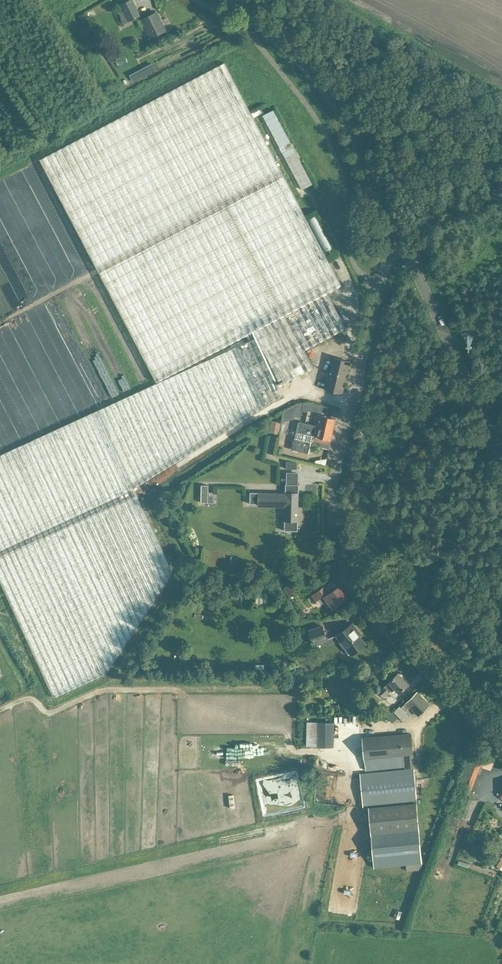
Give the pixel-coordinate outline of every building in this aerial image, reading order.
[(123,3),(121,4),(124,10),(129,21),(137,17),(141,15),(133,0),(129,0),(123,3)] [(124,10),(119,12),(124,24),(129,21),(124,10)] [(157,12),(143,19),(145,24),(151,37),(166,30),(157,12)] [(152,63),(129,74),(133,81),(155,70),(152,63)] [(276,383),(282,381),(284,385),(312,370),(303,352),(345,330),(327,294),(341,287),(225,64),(38,161),(154,383),(253,334),(255,338),(0,455),(0,581),(54,697),(107,673),(174,573),(134,488),(282,396),(276,383)] [(273,109),(263,115),(302,189),(313,184),(273,109)] [(320,348),(314,350),(320,365),(325,362),(320,348)] [(350,361),(340,359),(333,358),(334,358),(328,380),(328,381),(327,381),(325,389),(342,393),(350,361)] [(277,414),(264,421),(266,425),(279,419),(277,414)] [(336,419),(326,416),(316,414),(313,425),(333,429),(336,419)] [(328,449),(333,429),(313,425),(311,436),(312,436),(311,441),(319,442),(321,447),(328,449)] [(311,442),(294,438),(291,449),(308,453),(311,442)] [(250,492),(250,504),(285,505),(284,531),(298,531),(299,484),(286,484),(285,493),(250,492)] [(291,583),(284,588),(289,596),(296,591),(291,583)] [(325,586),(316,592),(312,595),(316,601),(319,605),(327,600),(333,608),(347,598),(339,586),(329,593),(325,586)] [(352,623),(337,635),(352,654),(352,655),(366,644),(366,643),(365,643),(359,636),(361,634),(357,630),(353,624),(353,623),(352,623)] [(314,645),(322,642),(328,640),(328,639),(323,626),(308,631),(314,645)] [(398,673),(391,680),(378,692),(384,697),(389,692),(394,688),(399,693),(409,683),(398,673)] [(373,691),(368,696),(376,704),(381,700),(373,691)] [(401,707),(405,711),(410,707),(419,716),(430,705),(417,692),(401,707)] [(335,723),(307,722),(306,746),(334,748),(335,723)] [(404,769),(360,773),(363,805),(407,802),(417,801),(411,734),(401,734),(382,736),(370,738),(362,739),(366,770),(404,767),(404,769)] [(490,770),(495,759),(471,750),(467,761),(480,766),(490,770)] [(470,791),(480,766),(467,761),(457,786),(459,787),(470,791)] [(468,797),(470,791),(459,787),(450,811),(468,818),(475,800),(468,797)] [(371,834),(419,829),(417,802),(368,807),(371,834)] [(374,868),(422,864),(419,829),(371,834),(374,868)]
